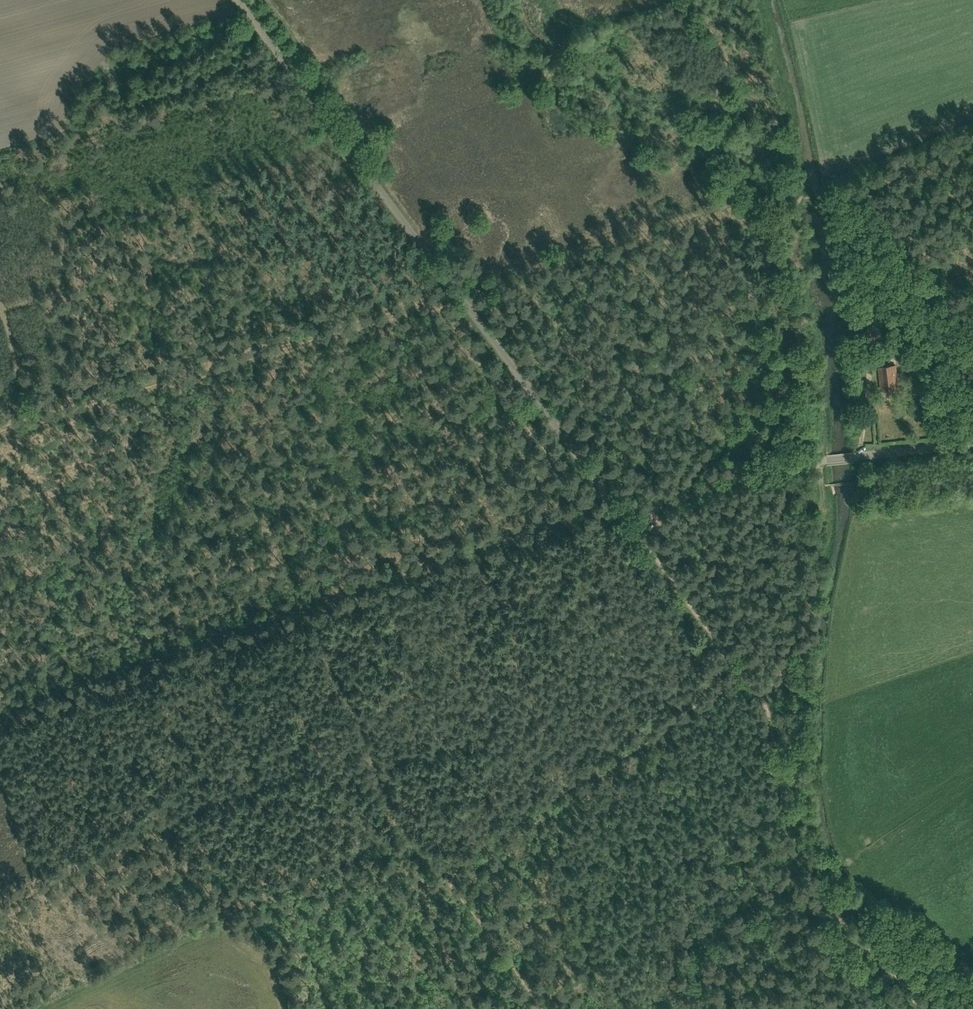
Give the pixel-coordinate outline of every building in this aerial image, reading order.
[(870,343),(878,334),(870,327),(862,337),(870,343)] [(899,389),(896,365),(878,367),(881,391),(887,390),(887,392),(892,391),(892,389),(899,389)] [(912,374),(918,378),(924,369),(918,365),(912,374)]
